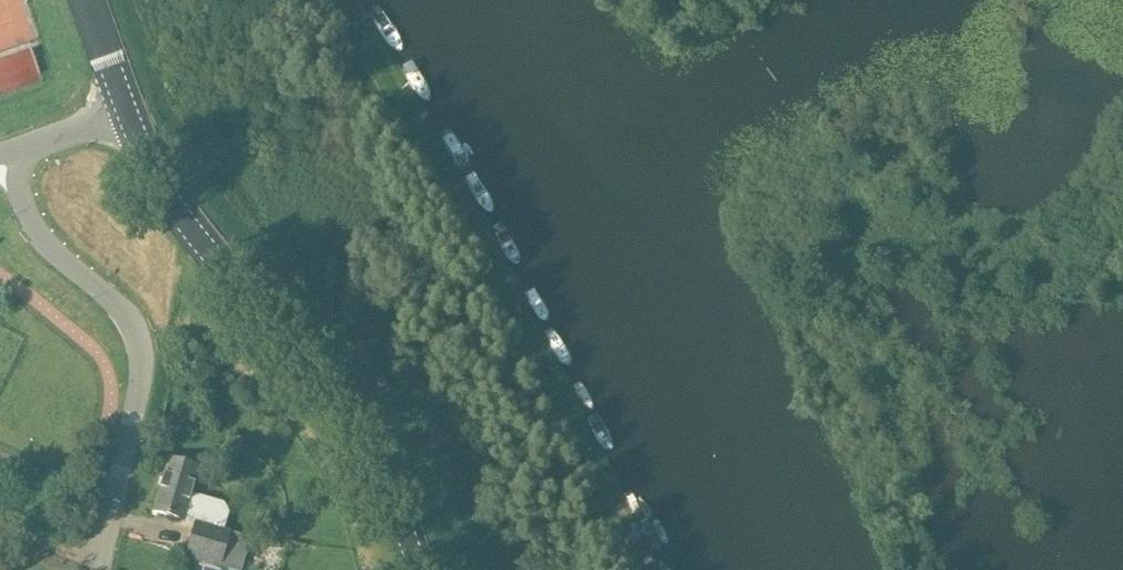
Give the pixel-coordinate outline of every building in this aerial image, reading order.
[(221,507),(189,498),(198,468),(168,459),(153,512),(183,521),(182,525),(193,528),(186,555),(220,565),(228,533),(219,530),(224,512),(221,507)]
